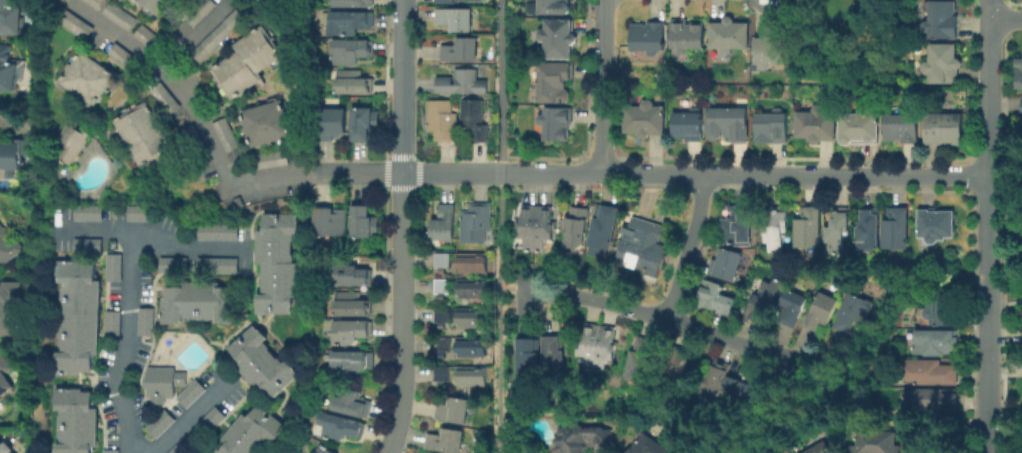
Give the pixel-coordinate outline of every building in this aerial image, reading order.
[(21,36),(0,35),(0,0),(11,0),(11,8),(22,8),(22,18),(25,18),(25,28),(21,28),(21,36)] [(94,9),(100,0),(82,0),(94,9)] [(142,6),(140,10),(144,12),(145,9),(159,18),(171,0),(133,0),(142,6)] [(331,5),(331,0),(374,0),(374,9),(334,9),(334,7),(333,6),(331,5)] [(541,3),(541,0),(572,0),(572,13),(569,17),(541,16),(541,15),(528,15),(528,3),(541,3)] [(932,41),(932,34),(928,34),(926,31),(925,25),(928,23),(932,23),(932,1),(958,1),(958,17),(959,17),(960,41),(932,41)] [(231,5),(187,51),(196,62),(242,16),(231,5)] [(437,9),(473,9),(474,34),(451,34),(451,26),(437,26),(437,9)] [(375,13),(374,31),(358,31),(358,37),(329,37),(329,25),(331,25),(331,13),(375,13)] [(711,21),(725,21),(728,18),(733,17),(736,21),(736,24),(751,24),(751,51),(733,51),(733,53),(730,56),(725,56),(722,54),(722,50),(711,51),(711,21)] [(706,23),(706,51),(689,50),(689,52),(687,56),(682,56),(679,52),(679,51),(672,50),(672,19),(689,19),(689,25),(692,25),(692,23),(706,23)] [(540,39),(540,33),(543,30),(546,30),(546,20),(575,20),(576,34),(580,38),(580,43),(576,46),(575,49),(573,49),(573,61),(546,61),(546,54),(539,53),(539,40),(540,40),(540,39)] [(666,22),(666,52),(659,52),(659,55),(656,57),(651,57),(648,54),(648,52),(632,52),(632,24),(648,24),(648,22),(666,22)] [(208,69),(233,52),(229,45),(257,25),(279,57),(257,72),(262,78),(230,100),(208,69)] [(756,63),(756,36),(776,36),(776,38),(788,38),(788,66),(770,66),(770,69),(767,72),(763,72),(760,68),(760,66),(757,66),(757,71),(752,71),(751,63),(756,63)] [(442,46),(458,46),(458,39),(479,39),(478,63),(442,63),(442,46)] [(375,41),(375,57),(370,57),(369,59),(360,59),(360,67),(335,66),(335,60),(334,60),(334,41),(375,41)] [(16,94),(0,92),(0,45),(13,46),(11,59),(26,61),(23,82),(20,82),(17,85),(16,94)] [(959,45),(959,59),(961,59),(965,63),(965,67),(962,71),(960,71),(960,85),(932,85),(932,75),(929,75),(925,72),(925,66),(928,63),(932,63),(932,45),(959,45)] [(1021,49),(1021,58),(1013,57),(1013,87),(1021,88),(1021,49)] [(58,82),(79,50),(116,75),(94,106),(58,82)] [(575,65),(575,79),(573,79),(573,82),(569,82),(569,90),(573,94),(572,101),(569,105),(540,105),(539,63),(572,63),(572,65),(575,65)] [(437,77),(453,77),(453,85),(455,85),(455,69),(479,69),(479,80),(489,81),(488,95),(437,95),(437,77)] [(374,96),(337,96),(338,78),(339,79),(339,70),(363,70),(363,79),(374,79),(374,96)] [(239,110),(243,126),(239,127),(240,132),(244,131),(248,147),(290,135),(279,98),(276,99),(276,97),(273,97),(273,100),(239,110)] [(462,100),(484,100),(484,127),(489,126),(489,144),(472,144),(472,130),(462,130),(462,100)] [(112,120),(145,101),(172,149),(140,167),(112,120)] [(428,101),(454,101),(454,114),(458,114),(458,143),(436,143),(437,133),(428,133),(428,101)] [(627,107),(644,107),(644,104),(647,101),(653,101),(656,104),(656,107),(667,107),(667,136),(653,136),(649,141),(644,140),(642,137),(637,137),(637,135),(627,135),(627,107)] [(798,113),(815,113),(815,110),(818,106),(824,106),(827,109),(827,113),(838,113),(838,142),(824,142),(821,147),(816,147),(813,143),(809,143),(809,141),(798,141),(798,113)] [(546,108),(574,108),(574,125),(571,125),(571,143),(545,143),(545,127),(542,127),(539,123),(539,118),(542,116),(546,115),(546,108)] [(675,114),(691,114),(691,111),(694,108),(699,108),(702,111),(702,114),(704,114),(704,143),(688,143),(687,140),(675,140),(675,114)] [(757,114),(774,115),(774,111),(776,108),(781,109),(784,111),(784,114),(790,114),(790,145),(757,145),(757,114)] [(842,115),(862,115),(863,111),(866,108),(871,108),(874,111),(881,111),(882,145),(854,145),(852,147),(846,147),(842,143),(842,115)] [(381,111),(381,130),(372,130),(371,132),(371,135),(375,135),(375,142),(370,142),(370,144),(353,144),(353,109),(374,109),(374,111),(381,111)] [(711,109),(751,109),(751,145),(733,144),(733,139),(727,139),(724,139),(720,143),(714,143),(711,139),(711,109)] [(347,110),(347,135),(340,135),(340,138),(335,138),(335,142),(318,142),(318,110),(347,110)] [(221,114),(208,121),(223,150),(236,143),(221,114)] [(926,114),(965,114),(965,147),(925,147),(926,114)] [(886,143),(886,116),(921,116),(920,145),(905,145),(905,144),(903,144),(903,141),(899,141),(899,143),(886,143)] [(7,169),(0,169),(0,142),(15,142),(15,138),(31,139),(31,156),(25,157),(25,167),(21,167),(21,169),(15,169),(15,177),(7,177),(7,169)] [(492,202),(492,229),(487,229),(487,242),(462,242),(462,210),(470,210),(470,202),(492,202)] [(441,203),(457,203),(456,240),(433,239),(433,218),(440,218),(441,203)] [(598,203),(621,207),(613,249),(590,245),(598,203)] [(315,204),(335,204),(335,208),(349,208),(349,235),(316,235),(315,204)] [(353,204),(371,204),(371,216),(380,216),(380,235),(373,235),(374,237),(353,237),(353,204)] [(524,204),(553,206),(553,221),(557,221),(556,240),(547,239),(546,251),(525,250),(526,238),(518,237),(519,221),(522,222),(524,204)] [(76,205),(104,205),(104,220),(76,220),(76,205)] [(128,206),(156,205),(156,221),(128,221),(128,206)] [(591,208),(586,244),(580,248),(580,253),(563,251),(568,216),(570,217),(572,205),(591,208)] [(723,245),(723,218),(729,218),(729,217),(733,217),(733,210),(729,210),(729,205),(749,205),(749,212),(753,212),(753,245),(723,245)] [(823,206),(823,247),(797,247),(797,218),(801,218),(801,206),(823,206)] [(889,206),(911,206),(911,248),(885,248),(885,219),(889,219),(889,206)] [(833,207),(850,207),(850,253),(830,253),(830,243),(827,243),(827,226),(833,226),(833,207)] [(957,209),(958,237),(949,237),(949,240),(942,240),(939,244),(932,244),(929,241),(929,237),(922,237),(921,207),(938,207),(939,210),(957,209)] [(790,208),(790,236),(786,236),(785,253),(770,252),(770,243),(767,243),(766,221),(771,221),(771,209),(790,208)] [(881,208),(882,249),(878,252),(874,252),(871,249),(859,250),(859,218),(863,218),(863,208),(881,208)] [(265,213),(299,214),(299,220),(302,220),(302,232),(295,232),(295,241),(294,241),(294,254),(295,254),(295,262),(301,262),(301,273),(299,273),(299,286),(301,286),(301,296),(295,296),(295,307),(294,307),(294,314),(259,314),(259,294),(264,294),(264,264),(258,264),(258,230),(264,230),(265,213)] [(667,225),(662,242),(660,241),(659,243),(667,246),(666,249),(667,250),(666,254),(669,255),(667,263),(664,262),(659,278),(616,265),(625,237),(622,236),(625,225),(631,227),(634,215),(667,225)] [(25,249),(0,268),(0,221),(11,236),(9,238),(12,243),(17,239),(25,249)] [(199,239),(199,224),(240,225),(240,240),(199,239)] [(75,238),(103,238),(103,253),(75,254),(75,238)] [(709,274),(714,258),(720,259),(723,246),(745,252),(737,281),(709,274)] [(441,274),(441,268),(436,268),(436,252),(451,253),(451,268),(447,268),(447,274),(441,274)] [(108,281),(107,254),(123,253),(123,281),(108,281)] [(459,253),(489,253),(489,273),(461,272),(461,268),(459,268),(459,253)] [(240,258),(240,273),(199,273),(199,258),(240,258)] [(58,374),(58,359),(60,359),(60,351),(64,352),(65,346),(62,346),(62,325),(64,325),(64,311),(62,310),(62,288),(65,288),(65,282),(61,282),(61,273),(60,273),(60,260),(86,260),(85,263),(96,263),(96,280),(101,280),(100,355),(95,355),(95,370),(85,370),(85,374),(58,374)] [(373,285),(334,285),(335,261),(350,262),(350,265),(359,265),(359,268),(373,268),(373,285)] [(733,318),(700,307),(698,301),(706,277),(726,284),(723,293),(739,298),(733,318)] [(784,281),(764,328),(745,319),(756,292),(760,294),(765,279),(772,282),(775,277),(784,281)] [(440,300),(440,294),(436,294),(436,279),(451,279),(451,294),(446,294),(446,300),(440,300)] [(458,279),(489,279),(489,298),(462,298),(462,296),(459,296),(459,284),(458,284),(458,279)] [(15,335),(0,335),(0,284),(3,284),(3,281),(22,281),(22,326),(15,326),(15,335)] [(167,286),(183,286),(183,281),(221,281),(221,286),(238,286),(238,297),(240,297),(240,324),(226,324),(226,322),(219,322),(219,318),(213,318),(213,320),(191,320),(191,318),(185,318),(185,321),(178,321),(178,324),(164,324),(164,298),(167,298),(167,286)] [(811,297),(797,329),(780,321),(785,311),(779,308),(789,287),(811,297)] [(338,291),(361,291),(361,299),(373,299),(373,316),(336,316),(336,299),(338,299),(338,291)] [(842,299),(830,326),(822,322),(818,332),(803,326),(812,306),(815,307),(822,291),(842,299)] [(835,327),(851,291),(876,302),(869,319),(864,317),(863,319),(862,318),(860,322),(858,321),(852,335),(835,327)] [(962,326),(933,325),(933,319),(930,319),(927,316),(927,309),(931,306),(930,300),(934,300),(934,291),(960,291),(960,305),(959,305),(959,309),(962,309),(962,326)] [(439,329),(439,323),(436,323),(436,307),(450,307),(450,323),(446,323),(446,329),(439,329)] [(458,307),(487,308),(487,328),(459,327),(459,323),(458,323),(458,307)] [(140,335),(140,308),(156,308),(155,335),(140,335)] [(354,349),(334,349),(334,320),(370,320),(371,321),(373,321),(373,337),(359,337),(359,341),(354,341),(354,349)] [(586,323),(616,327),(615,341),(619,342),(616,360),(606,359),(605,372),(584,369),(586,356),(579,355),(581,340),(584,340),(586,323)] [(301,374),(275,398),(264,386),(260,390),(237,364),(241,360),(230,348),(256,325),(260,330),(261,329),(270,338),(266,341),(271,347),(270,348),(280,359),(281,357),(285,362),(289,359),(298,368),(297,370),(301,374)] [(960,354),(946,354),(946,356),(928,356),(928,354),(916,354),(916,341),(917,341),(917,329),(961,330),(960,354)] [(545,336),(564,335),(564,345),(562,345),(562,350),(566,350),(566,379),(545,379),(545,336)] [(638,335),(655,339),(652,355),(655,356),(649,383),(643,382),(643,383),(627,379),(629,370),(628,369),(633,350),(634,351),(638,335)] [(488,337),(488,357),(460,357),(460,353),(458,353),(458,337),(488,337)] [(518,337),(541,338),(541,380),(518,380),(518,337)] [(441,359),(441,352),(436,352),(436,338),(451,338),(451,352),(447,352),(447,359),(441,359)] [(689,348),(681,377),(675,375),(674,380),(678,381),(674,397),(656,392),(669,343),(689,348)] [(16,387),(0,398),(0,352),(2,351),(13,368),(6,373),(16,387)] [(374,352),(374,369),(361,370),(362,376),(332,376),(332,364),(333,364),(333,351),(368,351),(368,352),(374,352)] [(762,376),(758,386),(761,387),(759,395),(755,394),(752,402),(724,392),(723,395),(715,392),(712,401),(699,396),(706,374),(710,376),(716,358),(732,363),(729,374),(740,378),(743,369),(762,376)] [(959,385),(913,385),(913,378),(905,378),(905,359),(942,359),(942,364),(959,364),(959,385)] [(446,388),(439,388),(439,382),(435,382),(435,366),(451,366),(450,382),(446,382),(446,388)] [(458,366),(488,366),(489,385),(460,386),(460,382),(458,382),(458,366)] [(185,372),(185,386),(173,386),(173,398),(164,398),(164,405),(150,405),(150,398),(146,398),(146,388),(143,388),(143,377),(146,377),(146,367),(174,367),(174,372),(185,372)] [(209,389),(189,409),(178,398),(198,378),(209,389)] [(337,386),(362,392),(361,398),(374,401),(370,418),(365,417),(365,418),(333,410),(336,396),(335,396),(337,386)] [(94,446),(94,452),(57,452),(57,451),(58,451),(59,443),(63,443),(63,438),(61,438),(61,415),(63,415),(63,410),(59,410),(59,402),(58,402),(58,388),(85,389),(85,392),(95,392),(95,408),(99,408),(99,446),(94,446)] [(961,411),(918,410),(918,404),(906,404),(906,389),(919,389),(919,388),(961,388),(961,411)] [(435,418),(438,402),(448,404),(449,399),(450,400),(451,396),(472,400),(467,424),(435,418)] [(267,444),(259,452),(221,452),(228,444),(224,440),(245,413),(250,417),(260,404),(287,426),(283,431),(284,432),(276,442),(272,439),(268,445),(267,444)] [(226,417),(216,406),(202,419),(211,430),(226,417)] [(323,437),(326,426),(317,424),(320,411),(368,422),(363,438),(349,435),(348,438),(344,437),(342,442),(323,437)] [(531,417),(524,424),(518,419),(525,412),(531,417)] [(592,446),(584,452),(556,452),(555,452),(558,449),(557,448),(560,445),(555,441),(561,435),(559,433),(561,430),(561,426),(566,426),(567,424),(571,428),(576,424),(582,423),(586,427),(613,428),(613,446),(592,446)] [(904,432),(901,452),(852,452),(852,444),(860,445),(861,429),(869,430),(874,425),(879,426),(883,430),(904,432)] [(466,431),(462,452),(456,452),(426,448),(428,432),(442,434),(441,438),(443,438),(444,433),(441,433),(442,428),(444,428),(445,427),(466,431)] [(670,451),(673,452),(629,452),(633,447),(635,448),(646,433),(671,450),(670,451)] [(197,448),(192,452),(170,452),(186,437),(197,448)] [(12,452),(13,452),(0,452),(0,440),(4,444),(6,441),(15,449),(12,452)] [(834,452),(805,452),(827,441),(828,441),(834,452)] [(322,443),(336,452),(315,452),(322,443)]
